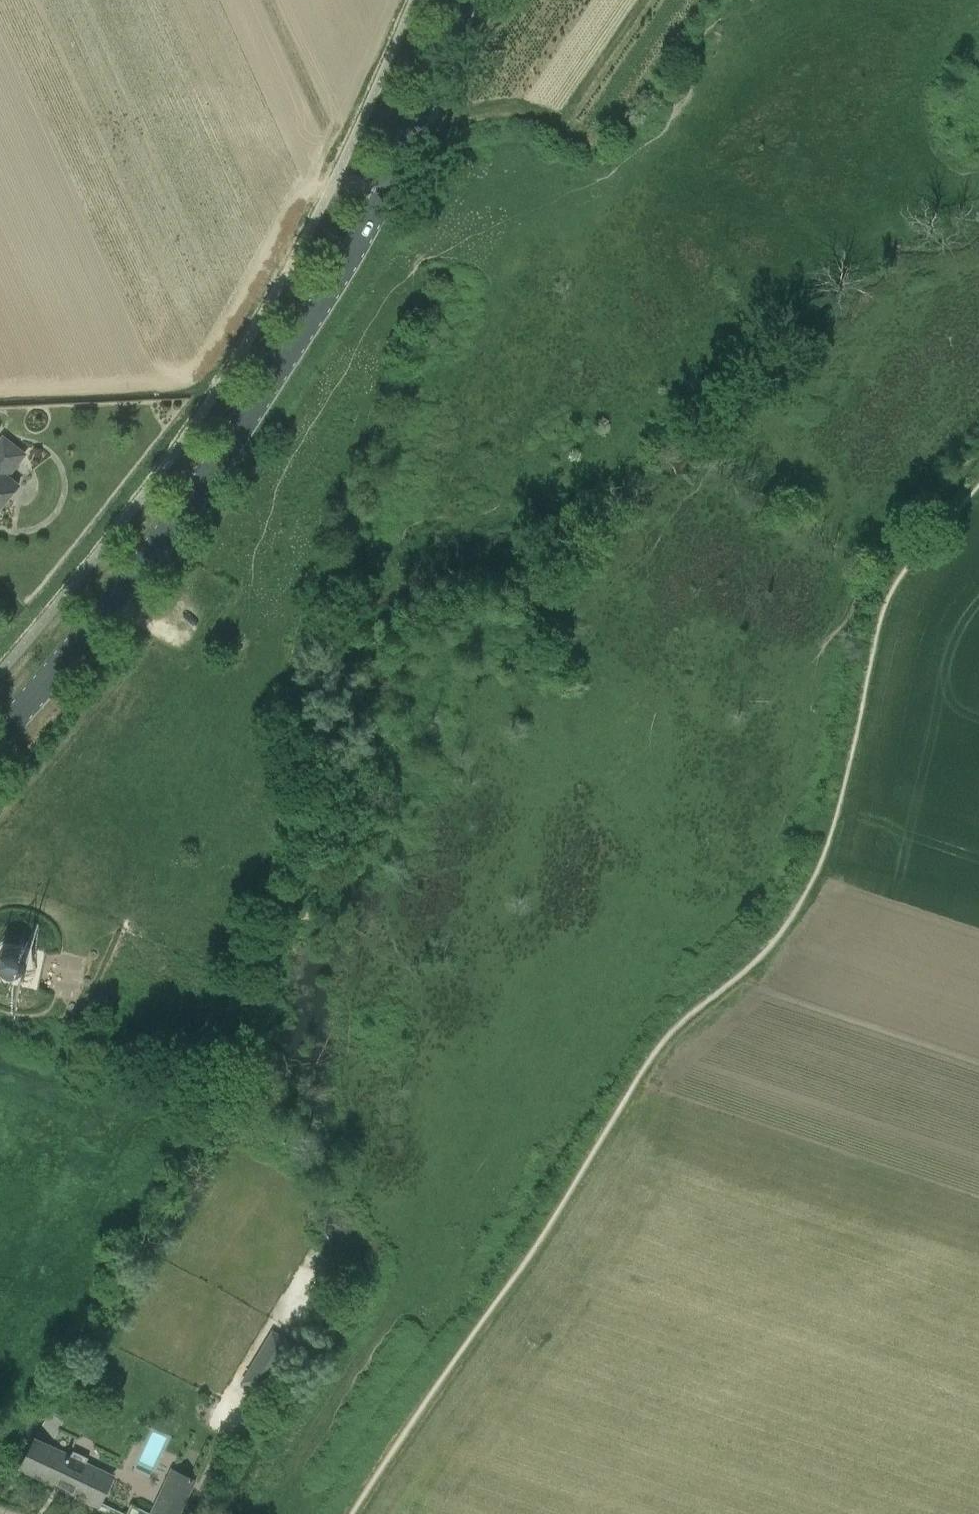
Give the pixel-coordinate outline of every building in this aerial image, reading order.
[(19,486),(7,477),(24,455),(3,438),(0,442),(0,510),(19,486)] [(18,952),(17,951),(15,950),(13,950),(11,950),(8,950),(6,950),(5,951),(3,952),(1,954),(0,955),(0,973),(1,974),(3,976),(4,977),(6,978),(8,978),(11,978),(13,978),(15,978),(17,977),(19,976),(20,975),(22,974),(23,972),(24,970),(25,968),(26,966),(26,964),(26,962),(25,960),(24,958),(23,956),(22,954),(20,953),(18,952)] [(263,1400),(296,1346),(272,1332),(241,1382),(243,1383),(240,1386),(263,1400)] [(99,1505),(113,1477),(34,1439),(21,1468),(99,1505)] [(172,1468),(158,1498),(180,1508),(194,1478),(172,1468)]
